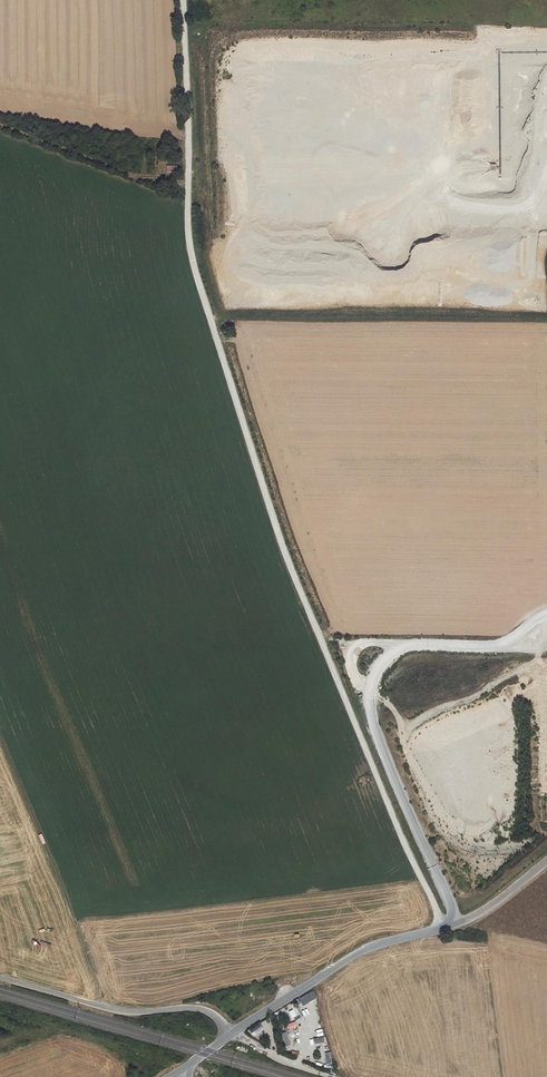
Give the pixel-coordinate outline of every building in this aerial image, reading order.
[(310,992),(299,999),(303,1006),(315,999),(310,992)] [(297,1006),(285,1012),(288,1019),(301,1013),(297,1006)] [(279,1012),(272,1016),(275,1022),(282,1018),(279,1012)] [(284,1047),(290,1045),(287,1032),(280,1033),(284,1047)]
